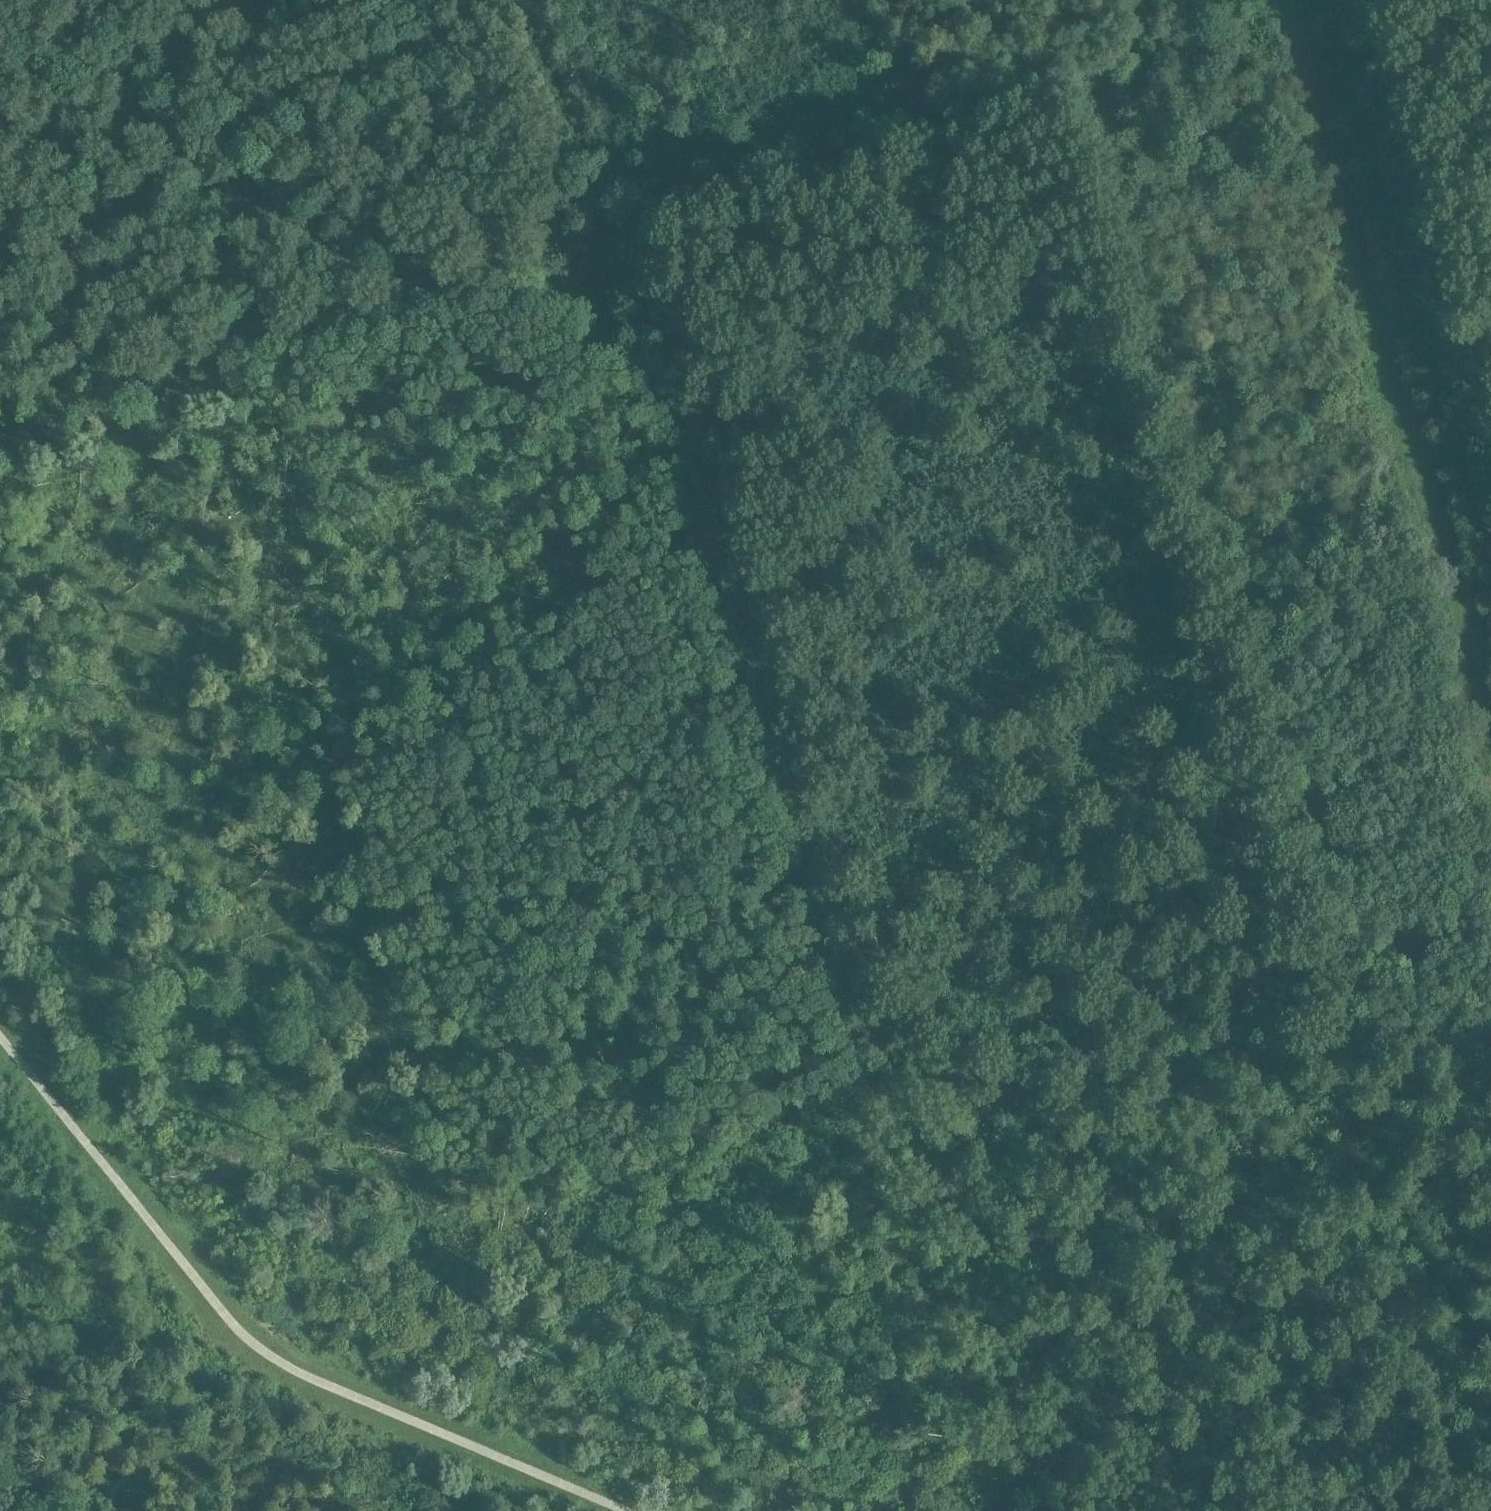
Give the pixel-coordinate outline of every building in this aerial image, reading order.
[(204,1308),(208,1320),(221,1316),(216,1303),(204,1308)]
